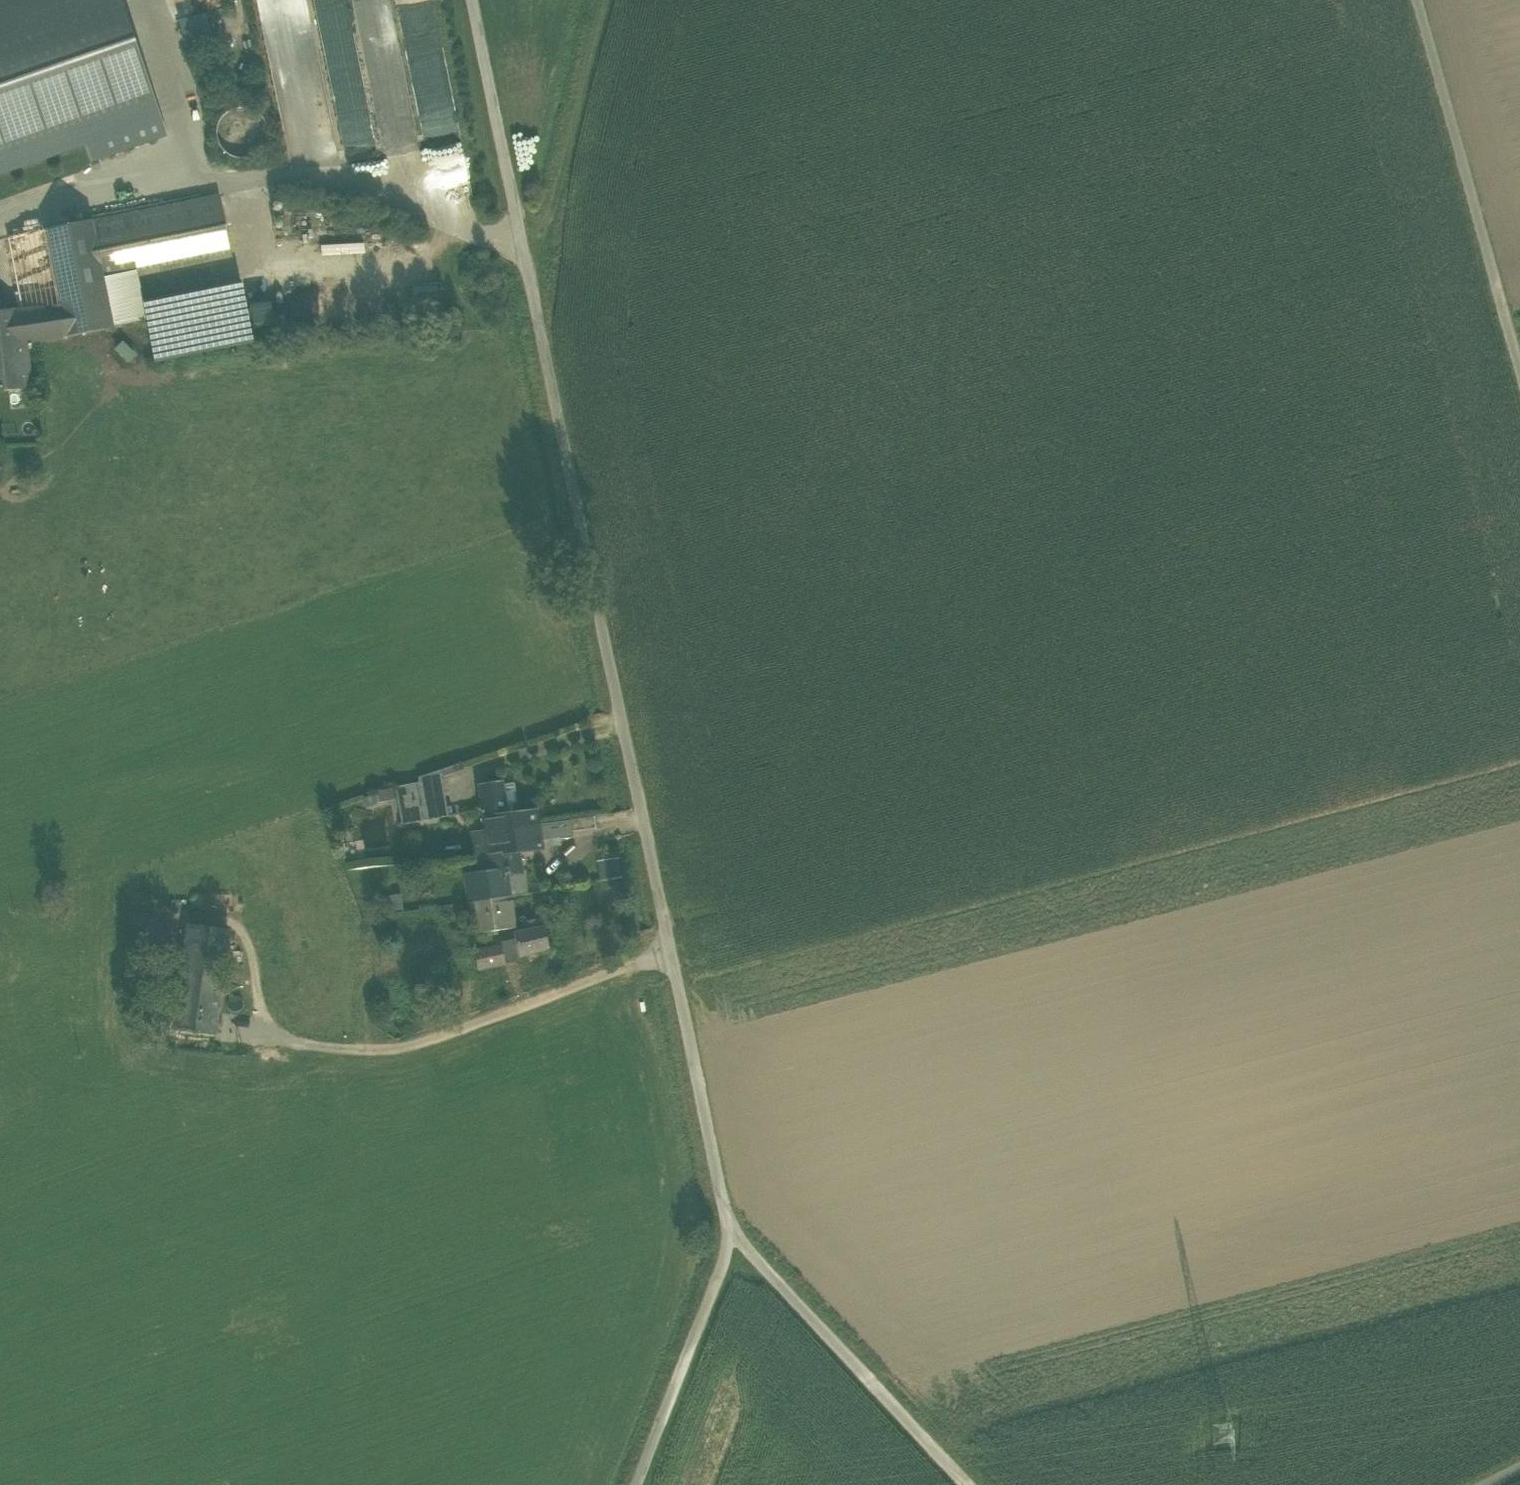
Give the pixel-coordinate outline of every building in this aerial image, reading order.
[(159,117),(119,0),(15,0),(0,5),(0,172),(85,142),(159,117)] [(266,37),(282,34),(278,14),(288,12),(285,0),(259,0),(266,37)] [(249,108),(236,107),(223,113),(216,125),(216,138),(222,151),(233,158),(247,158),(259,152),(267,140),(267,127),(261,115),(249,108)] [(159,117),(85,142),(92,162),(166,136),(159,117)] [(92,222),(104,283),(138,276),(232,257),(219,195),(151,210),(92,222)] [(112,199),(113,213),(134,210),(132,196),(112,199)] [(44,230),(44,231),(59,307),(65,337),(113,328),(104,283),(92,222),(92,221),(44,230)] [(8,238),(21,310),(59,307),(44,231),(8,238)] [(227,274),(224,259),(208,262),(211,277),(227,274)] [(142,301),(138,276),(104,283),(113,328),(146,320),(154,360),(252,340),(245,300),(241,281),(142,301)] [(59,307),(21,310),(0,313),(0,357),(26,356),(25,344),(65,337),(59,307)] [(137,355),(123,341),(114,350),(129,364),(137,355)] [(29,387),(26,356),(0,357),(0,390),(29,387)] [(418,777),(419,782),(441,778),(464,770),(461,762),(418,777)] [(414,793),(419,822),(448,816),(441,778),(419,782),(412,783),(414,793)] [(482,810),(483,815),(506,813),(505,805),(502,784),(501,780),(479,784),(483,810),(482,810)] [(394,787),(395,796),(414,793),(412,783),(394,787)] [(514,783),(502,784),(505,805),(517,803),(514,783)] [(394,787),(377,790),(380,803),(396,800),(395,796),(394,787)] [(396,800),(401,825),(419,822),(414,793),(395,796),(396,800)] [(486,831),(489,853),(513,850),(542,848),(540,840),(538,824),(535,809),(515,811),(506,813),(483,815),(486,831)] [(570,820),(572,832),(595,829),(594,817),(570,820)] [(570,820),(538,824),(540,840),(572,836),(572,832),(570,820)] [(476,855),(489,853),(486,831),(472,833),(476,855)] [(469,902),(469,903),(510,897),(507,873),(516,871),(513,850),(489,853),(492,873),(464,876),(468,902),(469,902)] [(619,858),(597,861),(599,881),(621,878),(619,858)] [(525,870),(516,871),(507,873),(510,897),(528,894),(525,870)] [(401,894),(384,897),(387,913),(404,910),(401,894)] [(514,928),(510,897),(469,903),(474,934),(514,928)] [(515,941),(519,956),(548,947),(544,928),(539,929),(537,919),(523,921),(525,931),(513,933),(515,941)] [(181,981),(221,986),(224,966),(228,932),(189,926),(181,981)] [(515,941),(501,946),(474,951),(477,969),(505,963),(519,959),(519,956),(515,941)] [(175,1027),(214,1032),(221,986),(181,981),(175,1027)]
